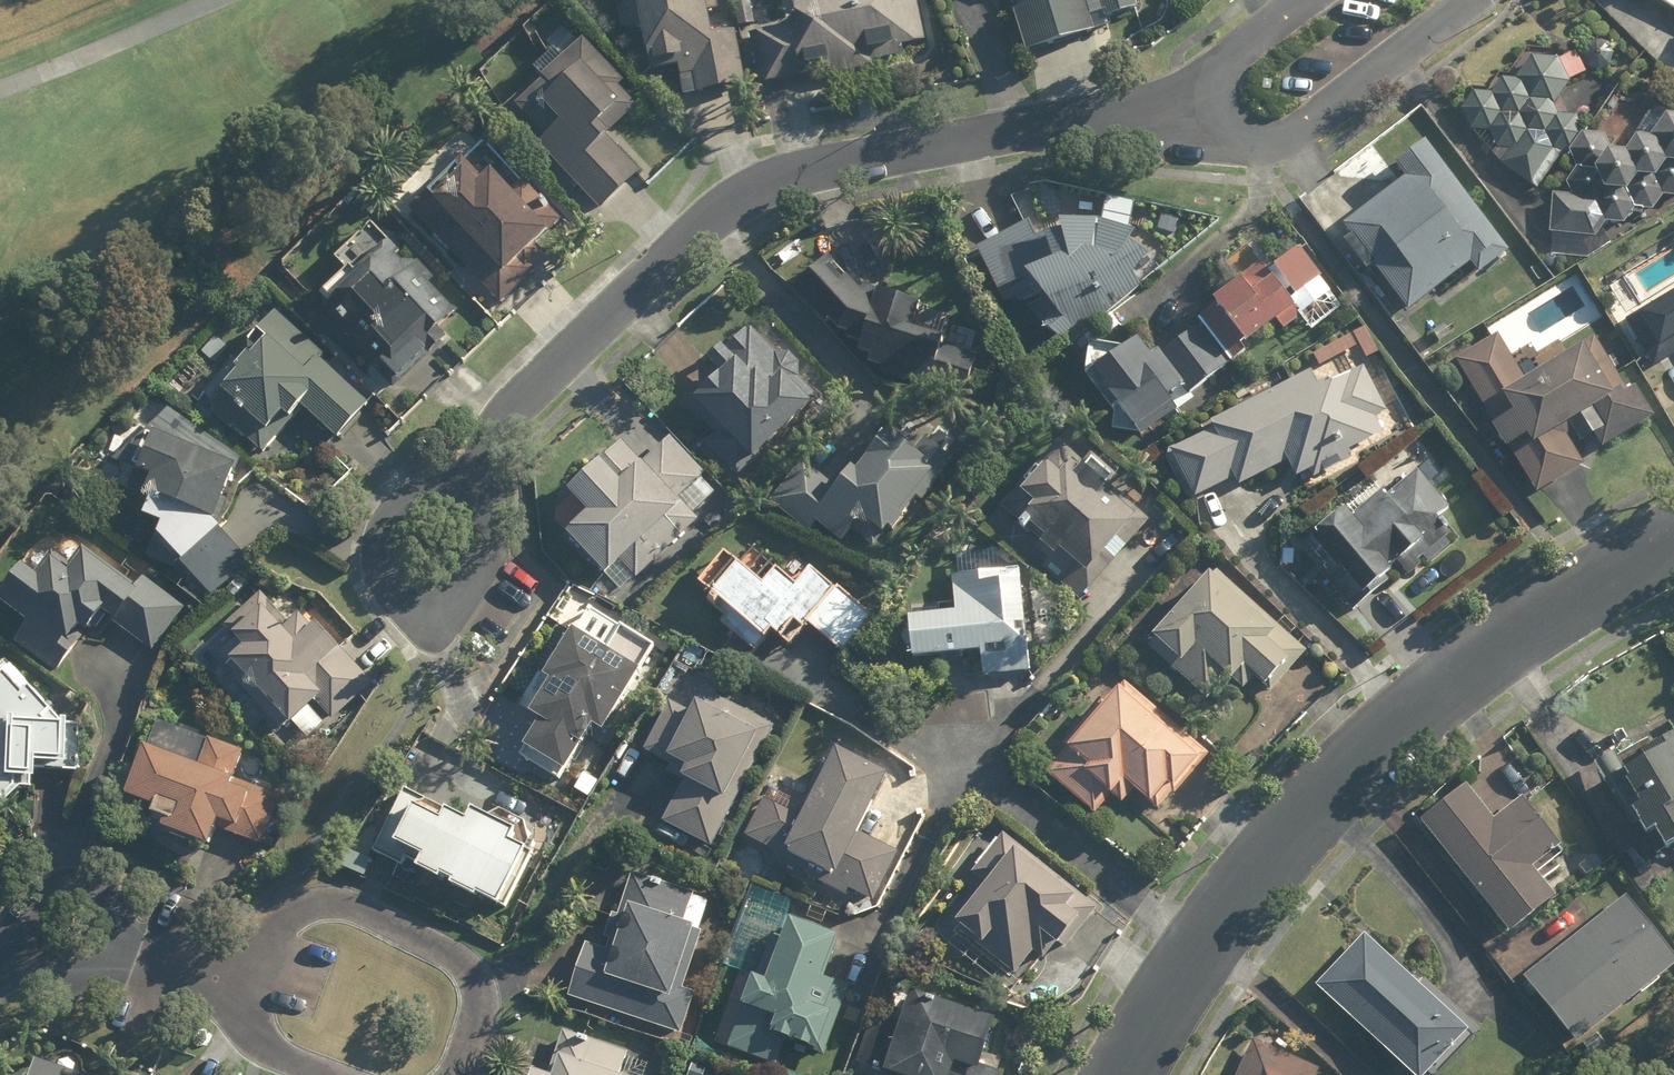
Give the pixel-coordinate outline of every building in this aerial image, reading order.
[(616,32),(640,28),(647,70),(689,63),(696,97),(744,87),(733,34),(702,40),(702,3),(704,0),(611,0),(616,32)] [(912,0),(898,0),(886,3),(885,0),(842,0),(785,13),(788,25),(752,33),(764,87),(923,52),(912,0)] [(1034,10),(1006,18),(1020,61),(1093,39),(1089,26),(1136,12),(1132,0),(1031,0),(1034,10)] [(532,83),(504,114),(608,211),(640,177),(603,142),(643,100),(557,21),(515,67),(532,83)] [(1458,118),(1509,156),(1501,166),(1552,205),(1551,236),(1611,232),(1617,237),(1639,208),(1649,215),(1661,198),(1673,207),(1673,206),(1673,118),(1658,106),(1620,155),(1555,106),(1575,79),(1539,51),(1497,107),(1477,92),(1458,118)] [(394,202),(501,303),(521,282),(511,273),(561,221),(464,129),(394,202)] [(1421,142),(1392,164),(1398,182),(1336,175),(1306,198),(1400,321),(1469,268),(1475,275),(1505,253),(1421,142)] [(1142,229),(1138,226),(1139,211),(1105,205),(1105,213),(1100,212),(1096,211),(1091,211),(1087,211),(1082,210),(1078,210),(1073,211),(1069,211),(1064,212),(1060,213),(1055,214),(1051,215),(1047,216),(1042,218),(1038,219),(1034,221),(1030,223),(1026,225),(975,250),(1002,306),(1011,302),(1015,312),(1033,304),(1057,353),(1138,288),(1134,283),(1168,253),(1165,250),(1162,246),(1159,243),(1156,240),(1153,237),(1149,234),(1146,231),(1142,229)] [(1199,323),(1229,363),(1295,313),(1309,332),(1343,307),(1301,251),(1271,274),(1253,250),(1231,267),(1242,282),(1195,317),(1199,323)] [(316,320),(389,393),(439,343),(430,335),(449,316),(426,293),(435,285),(411,260),(402,269),(384,251),(352,283),(345,276),(318,303),(325,310),(316,320)] [(858,364),(857,367),(960,397),(971,361),(937,351),(939,343),(908,334),(917,305),(856,287),(854,293),(823,261),(789,294),(858,364)] [(1656,375),(1673,364),(1673,290),(1623,321),(1656,375)] [(372,405),(271,310),(245,337),(258,350),(205,405),(257,455),(307,402),(343,436),(372,405)] [(1229,363),(1199,323),(1149,360),(1133,338),(1079,378),(1126,440),(1229,363)] [(733,480),(813,401),(795,383),(804,375),(778,349),(770,358),(743,331),(709,365),(717,373),(684,406),(715,436),(702,449),(733,480)] [(1624,393),(1593,340),(1527,378),(1503,337),(1456,364),(1533,495),(1580,467),(1571,453),(1596,438),(1604,452),(1653,423),(1633,387),(1624,393)] [(1318,386),(1314,377),(1205,426),(1209,434),(1166,453),(1187,500),(1232,480),(1237,490),(1290,467),(1300,488),(1350,466),(1344,453),(1377,438),(1368,419),(1383,413),(1362,366),(1318,386)] [(211,525),(237,458),(142,396),(101,482),(146,502),(145,529),(207,598),(246,564),(211,525)] [(914,458),(887,432),(831,488),(812,468),(774,506),(807,540),(820,528),(839,547),(854,532),(871,550),(952,469),(927,445),(914,458)] [(560,541),(594,582),(682,508),(690,518),(715,497),(668,441),(638,467),(620,446),(556,499),(578,525),(560,541)] [(1105,492),(1112,484),(1084,459),(1076,467),(1052,446),(987,519),(1081,601),(1146,528),(1105,492)] [(1317,577),(1347,615),(1453,529),(1444,518),(1452,512),(1419,472),(1386,499),(1383,495),(1350,522),(1342,512),(1302,544),(1324,571),(1317,577)] [(48,564),(33,585),(16,573),(0,595),(0,615),(18,627),(9,640),(57,674),(100,614),(157,654),(183,616),(78,542),(58,571),(48,564)] [(722,559),(692,591),(734,633),(721,647),(742,668),(770,640),(777,646),(789,634),(795,639),(806,628),(836,658),(868,625),(812,571),(789,595),(747,554),(732,569),(722,559)] [(1019,675),(1013,570),(949,573),(951,605),(899,608),(902,664),(977,660),(978,678),(1019,675)] [(1201,706),(1222,683),(1236,696),(1249,682),(1265,697),(1305,654),(1215,570),(1141,649),(1201,706)] [(238,703),(249,694),(283,733),(293,725),(307,741),(371,685),(346,657),(338,664),(297,617),(286,627),(260,597),(195,654),(238,703)] [(527,700),(532,704),(523,719),(535,726),(520,751),(561,776),(588,733),(599,740),(651,653),(581,610),(527,700)] [(20,784),(28,786),(31,769),(63,770),(64,729),(61,729),(6,668),(0,674),(0,802),(20,784)] [(658,825),(709,851),(771,728),(699,692),(661,768),(681,779),(658,825)] [(1128,800),(1145,816),(1195,763),(1118,692),(1039,778),(1085,820),(1104,799),(1118,811),(1128,800)] [(1641,749),(1638,744),(1594,765),(1634,848),(1646,842),(1655,860),(1673,850),(1673,733),(1641,749)] [(229,784),(240,752),(206,741),(196,774),(137,754),(121,801),(158,813),(153,831),(209,849),(214,831),(264,848),(279,801),(229,784)] [(761,804),(741,844),(867,908),(893,855),(856,836),(882,785),(829,758),(797,821),(761,804)] [(503,848),(510,832),(466,812),(463,819),(398,790),(368,857),(493,913),(519,855),(503,848)] [(1491,822),(1466,790),(1420,826),(1507,938),(1554,903),(1533,876),(1560,855),(1518,802),(1491,822)] [(1089,908),(996,831),(958,878),(977,893),(951,924),(1014,977),(1031,956),(1042,965),(1089,908)] [(579,955),(562,999),(672,1040),(688,996),(676,992),(705,913),(628,885),(600,962),(579,955)] [(1625,899),(1521,981),(1574,1048),(1673,969),(1673,960),(1625,899)] [(821,935),(783,923),(777,941),(769,938),(730,1053),(776,1068),(783,1047),(812,1057),(825,1019),(820,1017),(829,991),(817,986),(832,939),(821,935)] [(1365,936),(1315,983),(1402,1074),(1424,1074),(1462,1039),(1365,936)] [(881,1074),(972,1074),(988,1025),(906,998),(895,1032),(866,1022),(854,1060),(883,1069),(881,1074)] [(632,1057),(562,1035),(549,1074),(626,1074),(632,1057)] [(1253,1046),(1240,1074),(1316,1074),(1253,1046)]
